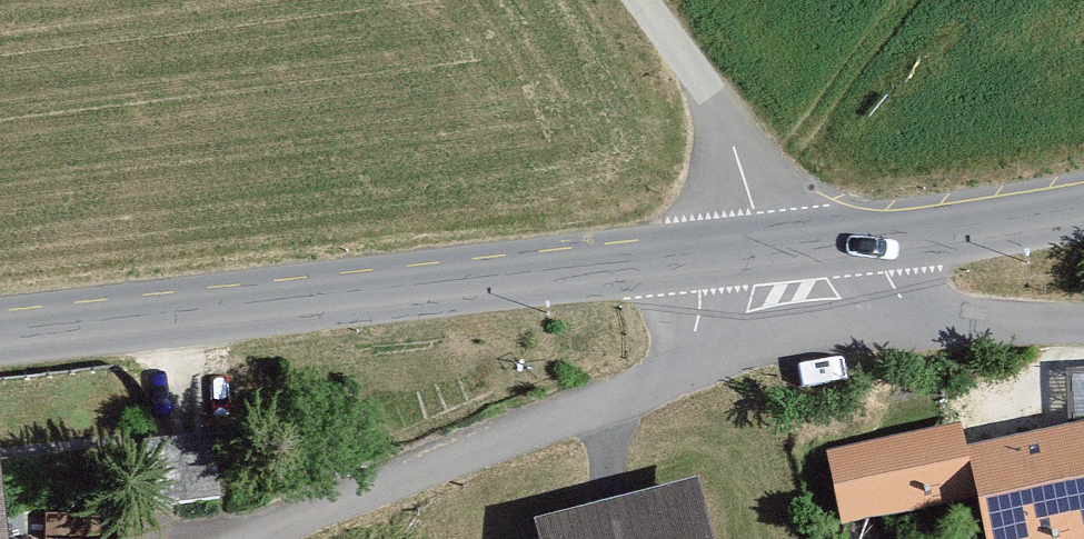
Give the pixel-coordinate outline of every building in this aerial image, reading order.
[(968,451),(964,429),(827,456),(840,529),(977,500),(985,538),(1083,538),(1083,430),(968,451)] [(210,437),(142,444),(152,507),(220,500),(210,437)] [(0,458),(0,538),(13,538),(4,458),(0,458)] [(699,485),(539,525),(543,538),(712,538),(699,485)]
